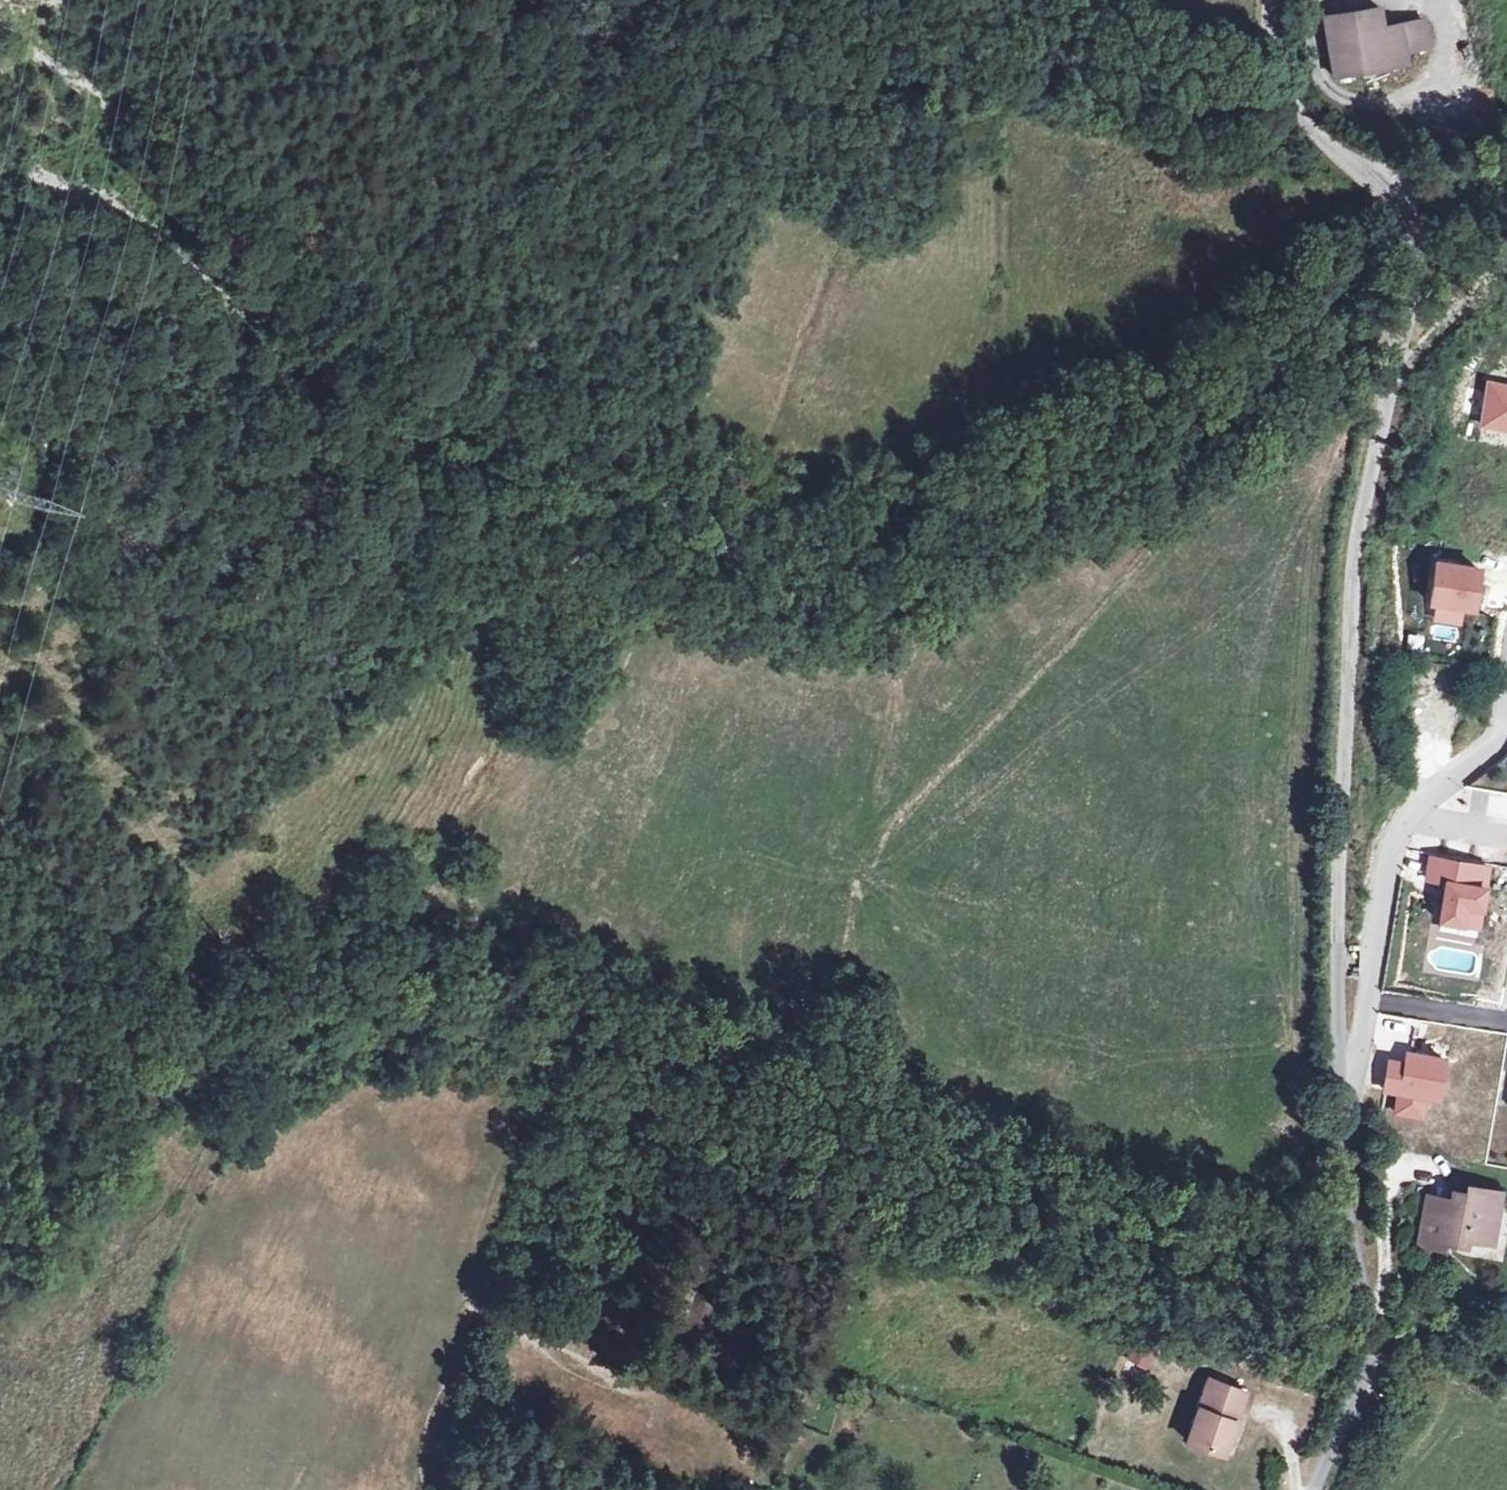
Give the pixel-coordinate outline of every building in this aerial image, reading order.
[(1333,79),(1407,67),(1405,53),(1428,49),(1423,23),(1382,29),(1379,9),(1324,18),(1333,79)] [(1481,378),(1476,431),(1506,435),(1506,381),(1481,378)] [(1430,604),(1472,610),(1478,569),(1436,563),(1430,604)] [(1487,867),(1430,858),(1426,880),(1446,883),(1440,922),(1477,928),(1487,867)] [(1445,1088),(1447,1044),(1406,1042),(1405,1059),(1387,1058),(1386,1085),(1396,1086),(1395,1106),(1427,1107),(1428,1087),(1445,1088)] [(1428,1208),(1420,1246),(1445,1250),(1446,1243),(1465,1246),(1466,1239),(1492,1244),(1497,1221),(1487,1208),(1489,1190),(1469,1187),(1467,1193),(1453,1192),(1451,1205),(1444,1211),(1428,1208)] [(1131,1367),(1153,1369),(1155,1351),(1133,1348),(1131,1367)] [(1224,1453),(1244,1391),(1209,1378),(1188,1441),(1224,1453)]
